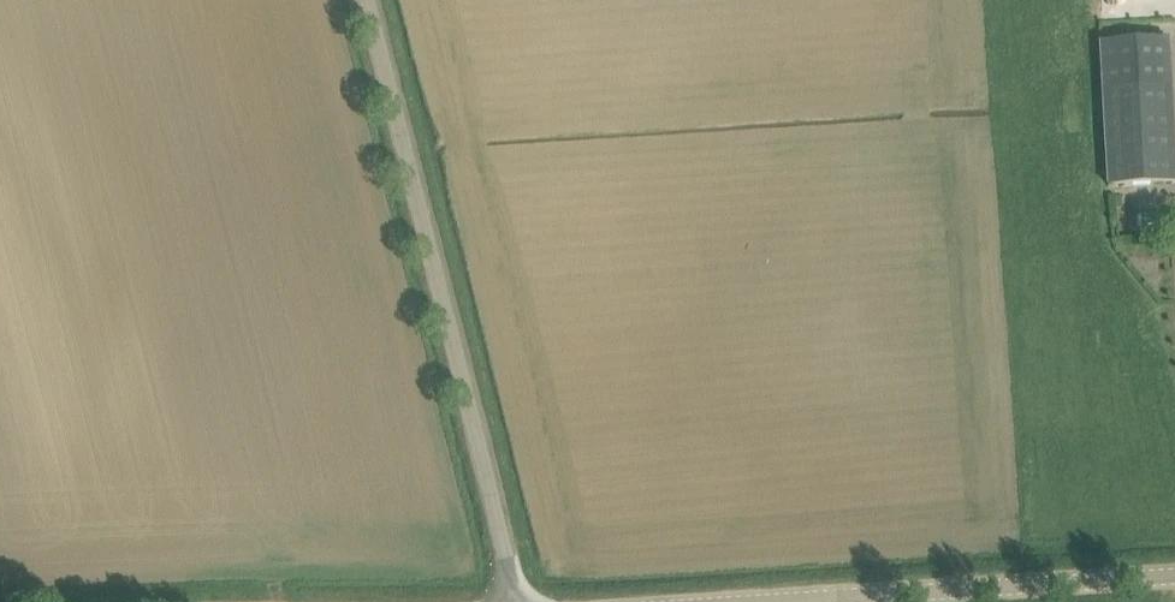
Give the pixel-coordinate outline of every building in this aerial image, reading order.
[(1171,86),(1104,90),(1110,186),(1174,182),(1174,150),(1171,86)]
